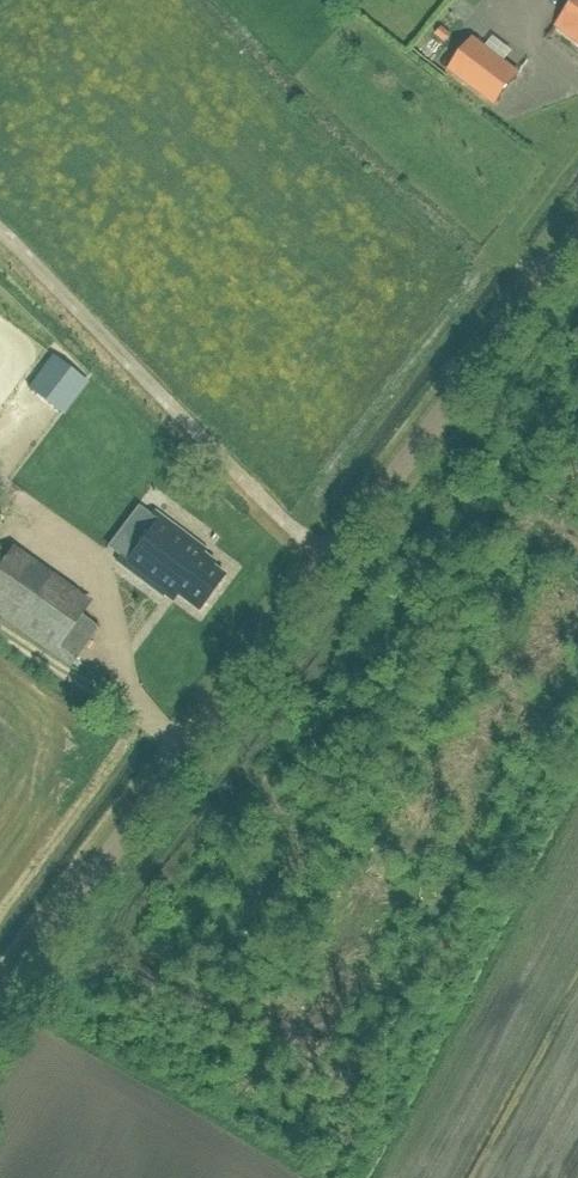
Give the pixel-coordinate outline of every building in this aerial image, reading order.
[(555,26),(577,43),(577,0),(575,0),(555,26)] [(437,35),(445,42),(450,36),(442,29),(437,35)] [(473,38),(448,71),(494,107),(520,74),(473,38)] [(53,357),(29,389),(61,414),(86,382),(53,357)] [(197,611),(224,576),(213,567),(215,563),(204,555),(206,551),(159,516),(122,566),(162,596),(173,593),(197,611)] [(2,560),(0,562),(0,618),(52,655),(81,615),(90,601),(11,545),(2,560)] [(97,627),(81,615),(52,655),(69,667),(97,627)]
